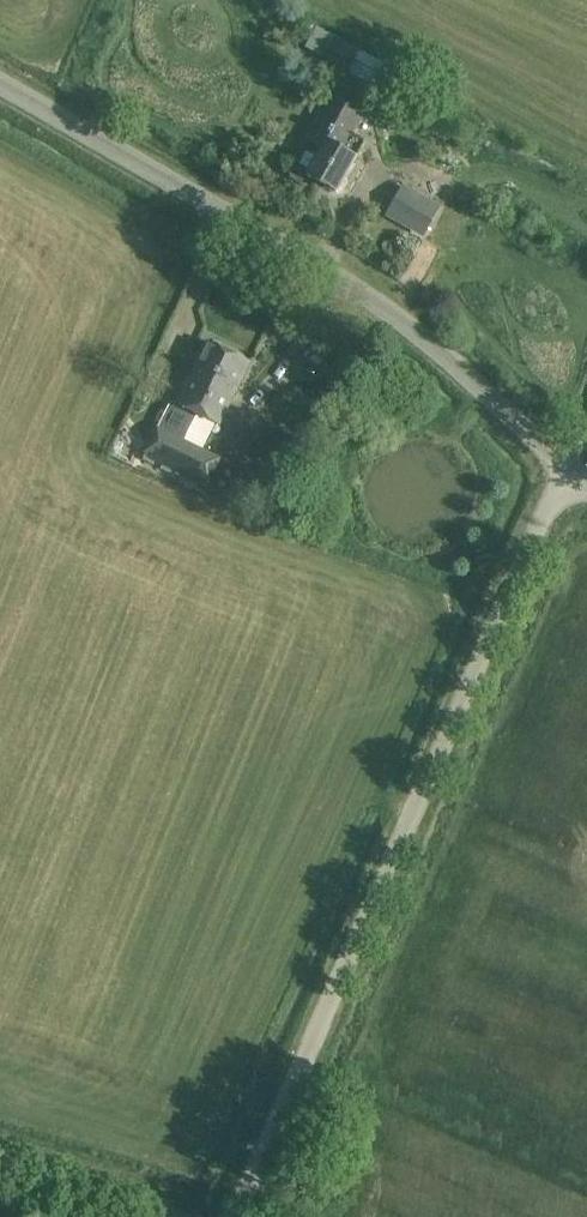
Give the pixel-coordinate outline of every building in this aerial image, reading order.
[(317,27),(305,49),(373,86),(384,65),(317,27)] [(310,139),(292,173),(306,180),(308,176),(336,193),(356,158),(355,156),(363,142),(352,135),(363,115),(331,98),(310,139)] [(403,186),(386,217),(424,239),(441,207),(403,186)] [(176,406),(199,417),(219,376),(230,381),(233,377),(242,381),(250,363),(208,342),(176,406)] [(199,417),(186,442),(191,444),(200,449),(204,451),(217,425),(220,426),(242,381),(233,377),(230,381),(219,376),(199,417)] [(141,455),(177,474),(191,444),(186,442),(156,427),(141,455)] [(191,444),(177,474),(205,488),(204,488),(231,501),(230,504),(244,513),(261,481),(244,472),(237,485),(213,473),(221,459),(191,444)]
